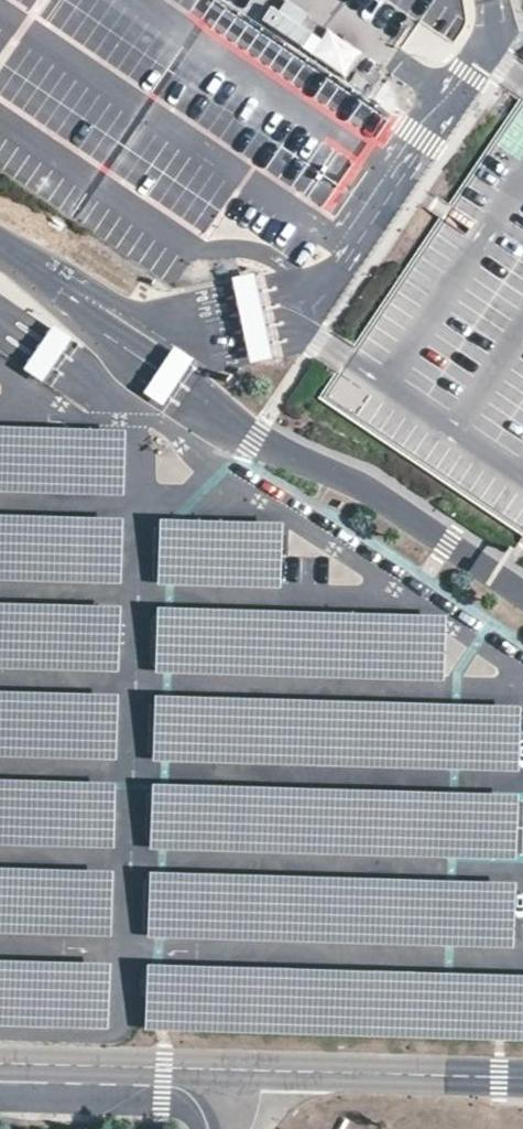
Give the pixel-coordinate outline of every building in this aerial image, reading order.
[(256,23),(298,51),(310,33),(303,29),(312,16),(288,0),(286,0),(277,13),(268,6),(256,23)] [(310,33),(298,51),(342,81),(360,54),(328,33),(322,42),(310,33)] [(264,272),(228,280),(248,367),(283,359),(264,272)] [(75,341),(56,327),(24,371),(43,384),(60,360),(75,341)] [(175,348),(145,393),(164,406),(195,361),(175,348)] [(0,430),(0,494),(126,497),(128,434),(0,430)] [(0,515),(0,579),(123,582),(124,519),(0,515)] [(174,523),(159,522),(158,588),(279,590),(280,525),(174,523)] [(0,605),(0,669),(119,672),(121,609),(0,605)] [(442,618),(156,611),(154,676),(440,683),(442,618)] [(0,695),(0,758),(117,762),(119,698),(0,695)] [(520,709),(153,699),(152,762),(519,773),(520,709)] [(0,784),(0,848),(114,851),(115,787),(0,784)] [(516,801),(149,791),(147,855),(514,865),(516,801)] [(0,870),(0,934),(114,937),(115,873),(0,870)] [(515,886),(148,876),(146,940),(513,950),(515,886)] [(0,960),(0,1027),(111,1030),(113,966),(0,960)] [(146,969),(144,1034),(522,1044),(522,980),(146,969)]
